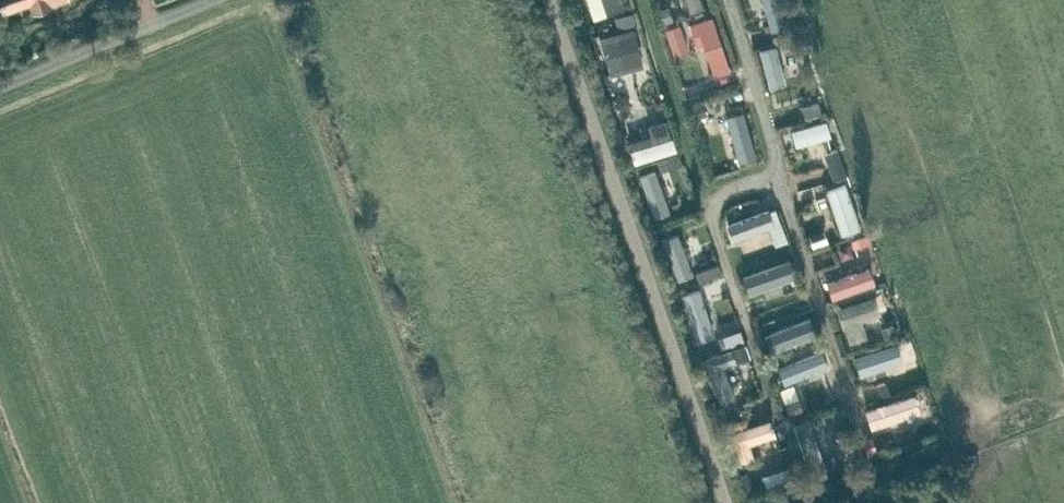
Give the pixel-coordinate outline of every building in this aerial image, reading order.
[(2,12),(27,3),(31,12),(64,0),(0,0),(0,8),(2,12)] [(593,12),(590,0),(574,0),(578,16),(593,12)] [(595,9),(608,6),(607,0),(593,0),(595,9)] [(663,23),(673,20),(668,6),(658,9),(663,23)] [(617,27),(633,22),(630,13),(614,17),(617,27)] [(730,69),(713,17),(690,25),(697,45),(703,43),(714,75),(730,69)] [(665,29),(673,54),(686,50),(677,25),(665,29)] [(600,38),(610,74),(626,69),(621,51),(638,46),(633,29),(600,38)] [(790,54),(802,51),(799,39),(787,42),(790,54)] [(629,111),(623,95),(612,99),(617,115),(629,111)] [(701,102),(692,105),(696,118),(705,115),(701,102)] [(817,102),(811,103),(814,114),(820,112),(817,102)] [(726,162),(744,157),(731,108),(713,112),(726,162)] [(769,129),(774,147),(823,133),(826,145),(831,144),(822,114),(769,129)] [(668,137),(663,121),(647,126),(652,142),(668,137)] [(678,153),(668,157),(672,167),(682,163),(678,153)] [(842,164),(830,169),(834,179),(846,175),(842,164)] [(644,217),(658,213),(643,167),(629,171),(644,217)] [(813,186),(828,231),(848,225),(833,179),(813,186)] [(728,224),(733,238),(767,226),(774,244),(786,240),(774,207),(728,224)] [(702,215),(692,218),(695,227),(705,223),(702,215)] [(820,231),(808,235),(812,247),(824,243),(820,231)] [(868,234),(851,240),(854,248),(870,243),(868,234)] [(823,247),(832,259),(846,249),(837,237),(823,247)] [(691,244),(661,252),(668,278),(698,271),(691,244)] [(724,253),(728,268),(753,261),(749,246),(724,253)] [(822,294),(861,281),(855,264),(816,278),(822,294)] [(705,269),(695,272),(698,282),(708,279),(705,269)] [(672,293),(676,308),(710,298),(706,283),(672,293)] [(882,294),(849,304),(853,317),(865,313),(868,322),(887,316),(884,307),(886,306),(882,294)] [(884,339),(895,335),(892,325),(881,328),(884,339)] [(698,338),(701,347),(722,340),(719,330),(698,338)] [(743,342),(739,331),(732,333),(736,345),(743,342)] [(846,369),(889,364),(886,343),(843,348),(846,369)] [(745,344),(732,348),(737,361),(749,356),(745,344)] [(732,348),(705,357),(720,401),(735,396),(724,365),(737,361),(732,348)] [(783,375),(816,367),(812,349),(762,361),(771,400),(788,396),(783,375)] [(821,397),(833,396),(831,379),(819,380),(821,397)] [(885,381),(876,384),(881,397),(889,395),(885,381)] [(784,405),(788,415),(800,410),(796,400),(784,405)] [(805,413),(782,421),(794,453),(816,445),(805,413)] [(809,421),(814,437),(824,434),(819,417),(809,421)] [(740,460),(752,456),(748,443),(775,434),(770,420),(731,433),(740,460)] [(843,428),(835,431),(840,443),(848,440),(843,428)] [(870,438),(862,441),(867,453),(875,451),(870,438)] [(746,473),(736,476),(742,493),(752,489),(746,473)]
